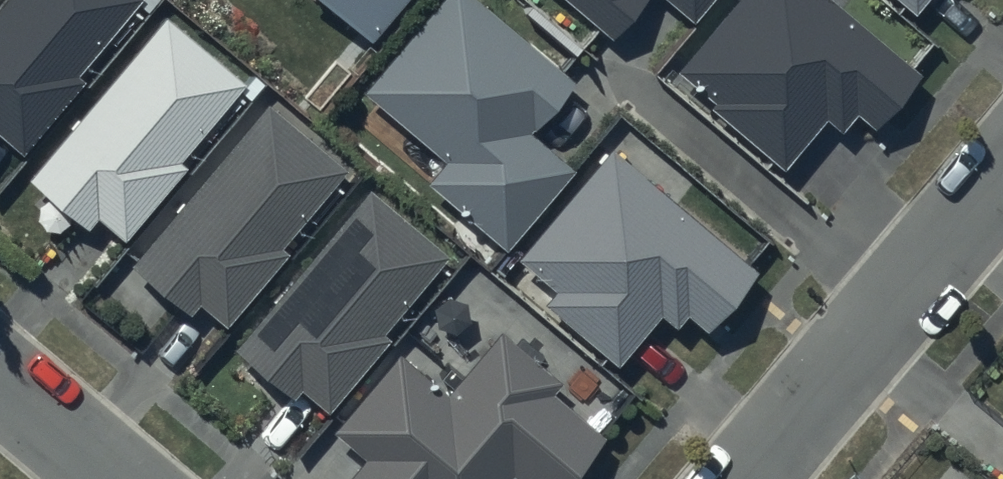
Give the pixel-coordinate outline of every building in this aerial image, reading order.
[(15,147),(82,73),(75,67),(135,0),(0,0),(0,134),(15,147)] [(376,41),(411,0),(327,0),(376,41)] [(475,0),(444,0),(364,94),(447,164),(429,184),(508,251),(575,172),(531,135),(575,84),(475,0)] [(614,41),(649,0),(566,0),(614,41)] [(695,25),(716,0),(666,0),(695,25)] [(831,0),(739,0),(676,75),(788,169),(828,121),(842,133),(857,116),(876,132),(923,77),(831,0)] [(918,15),(931,0),(900,0),(918,15)] [(163,10),(26,174),(86,225),(95,214),(122,236),(186,159),(180,154),(244,78),(163,10)] [(267,98),(129,262),(188,310),(197,299),(223,321),(286,247),(280,241),(345,164),(267,98)] [(761,275),(614,148),(517,261),(555,293),(544,306),(619,369),(664,317),(677,328),(687,316),(709,335),(761,275)] [(369,183),(229,342),(291,394),(299,385),(324,407),(390,332),(382,325),(446,251),(369,183)] [(504,332),(450,397),(400,355),(335,433),(369,461),(354,478),(515,478),(576,478),(608,440),(555,396),(565,384),(504,332)]
